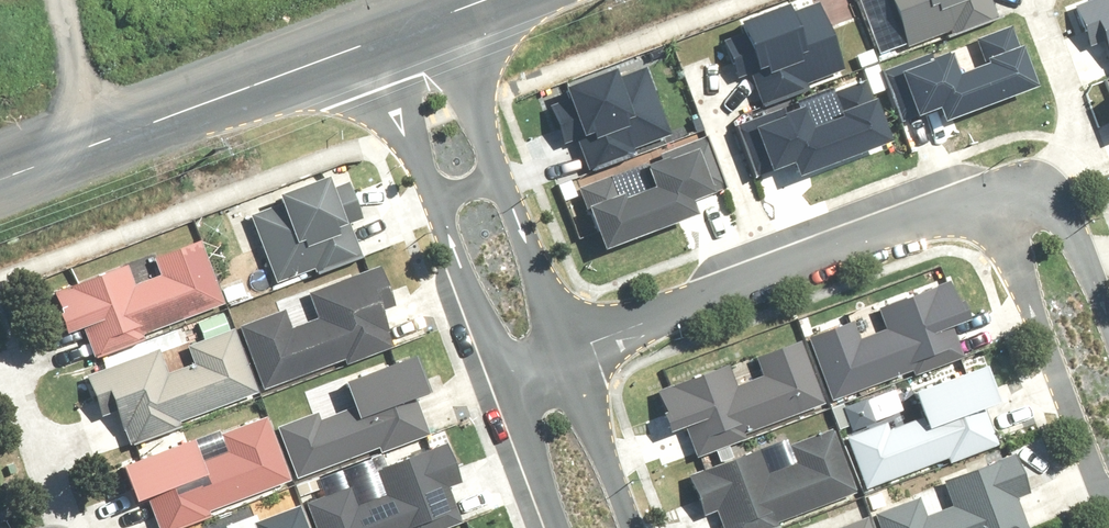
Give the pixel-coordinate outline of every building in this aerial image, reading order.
[(722,34),(737,74),(749,69),(762,104),(807,87),(804,81),(846,66),(822,0),(787,0),(733,20),(736,29),(722,34)] [(914,44),(960,26),(962,33),(1006,17),(999,0),(897,0),(914,44)] [(1080,1),(1094,42),(1105,38),(1108,49),(1108,0),(1082,0),(1080,1)] [(948,50),(889,71),(906,119),(937,108),(942,123),(1040,88),(1016,20),(978,33),(988,62),(957,74),(948,50)] [(576,143),(584,165),(669,135),(644,67),(616,77),(613,68),(562,86),(565,93),(547,99),(564,147),(576,143)] [(799,103),(740,123),(756,170),(787,160),(792,175),(890,142),(867,73),(829,86),(839,115),(807,126),(799,103)] [(733,186),(717,137),(671,153),(672,158),(653,164),(660,185),(633,194),(625,168),(584,181),(606,246),(708,212),(702,196),(733,186)] [(322,273),(372,256),(359,218),(368,215),(356,178),(344,182),(341,174),(253,204),(281,283),(321,269),(322,273)] [(89,328),(100,356),(151,337),(149,331),(232,300),(208,237),(157,255),(163,273),(139,282),(132,264),(61,290),(76,332),(89,328)] [(402,299),(388,264),(318,291),(327,316),(299,326),(292,307),(245,324),(266,385),(350,357),(352,362),(402,345),(385,305),(402,299)] [(916,374),(964,355),(949,318),(965,312),(951,277),(879,305),(887,327),(859,339),(852,322),(809,339),(832,397),(913,366),(916,374)] [(185,419),(264,389),(245,330),(238,332),(231,310),(205,319),(213,342),(199,346),(205,365),(175,375),(166,350),(96,374),(108,410),(123,405),(133,438),(140,435),(143,442),(187,426),(185,419)] [(691,431),(700,455),(753,436),(750,428),(830,400),(807,336),(762,352),(769,372),(741,381),(734,362),(662,387),(679,435),(691,431)] [(431,385),(418,349),(347,376),(357,402),(328,412),(322,393),(274,409),(296,471),(379,442),(381,447),(431,430),(415,391),(431,385)] [(951,460),(999,442),(986,405),(1002,399),(989,364),(916,390),(924,413),(895,423),(889,406),(845,422),(867,481),(948,451),(951,460)] [(163,527),(186,527),(213,518),(210,509),(294,477),(270,416),(225,433),(231,448),(206,458),(199,440),(131,465),(144,502),(152,499),(163,527)] [(732,527),(775,527),(785,524),(782,516),(863,487),(842,427),(798,443),(804,460),(775,471),(767,448),(694,475),(707,510),(723,504),(732,527)] [(457,443),(387,469),(397,495),(368,505),(362,486),(314,502),(323,527),(457,527),(471,523),(455,484),(471,478),(457,443)] [(1023,495),(1036,490),(1022,450),(948,477),(958,504),(932,514),(925,494),(884,509),(891,527),(1035,527),(1023,495)] [(309,505),(263,522),(265,527),(318,527),(309,505)] [(878,519),(851,527),(881,527),(878,519)]
